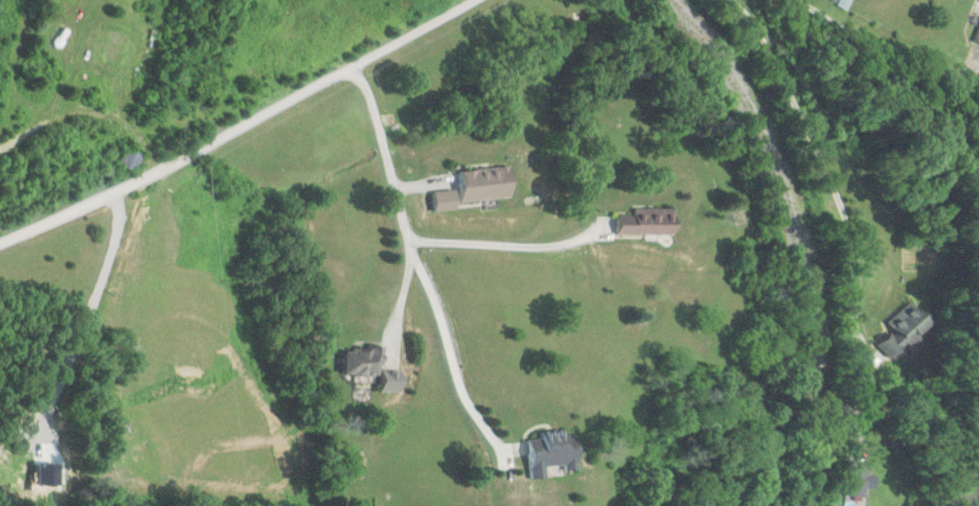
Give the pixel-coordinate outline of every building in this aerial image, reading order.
[(121,166),(137,172),(144,155),(127,148),(121,166)] [(512,167),(459,170),(461,201),(514,197),(512,167)] [(634,213),(618,213),(618,234),(677,234),(677,207),(634,207),(634,213)] [(886,322),(893,332),(878,344),(894,364),(936,329),(913,300),(886,322)] [(380,347),(345,346),(345,375),(380,376),(380,347)] [(530,478),(549,477),(548,466),(565,465),(566,471),(582,469),(579,435),(568,436),(568,432),(526,436),(530,478)] [(870,462),(850,461),(847,496),(867,497),(870,462)]
